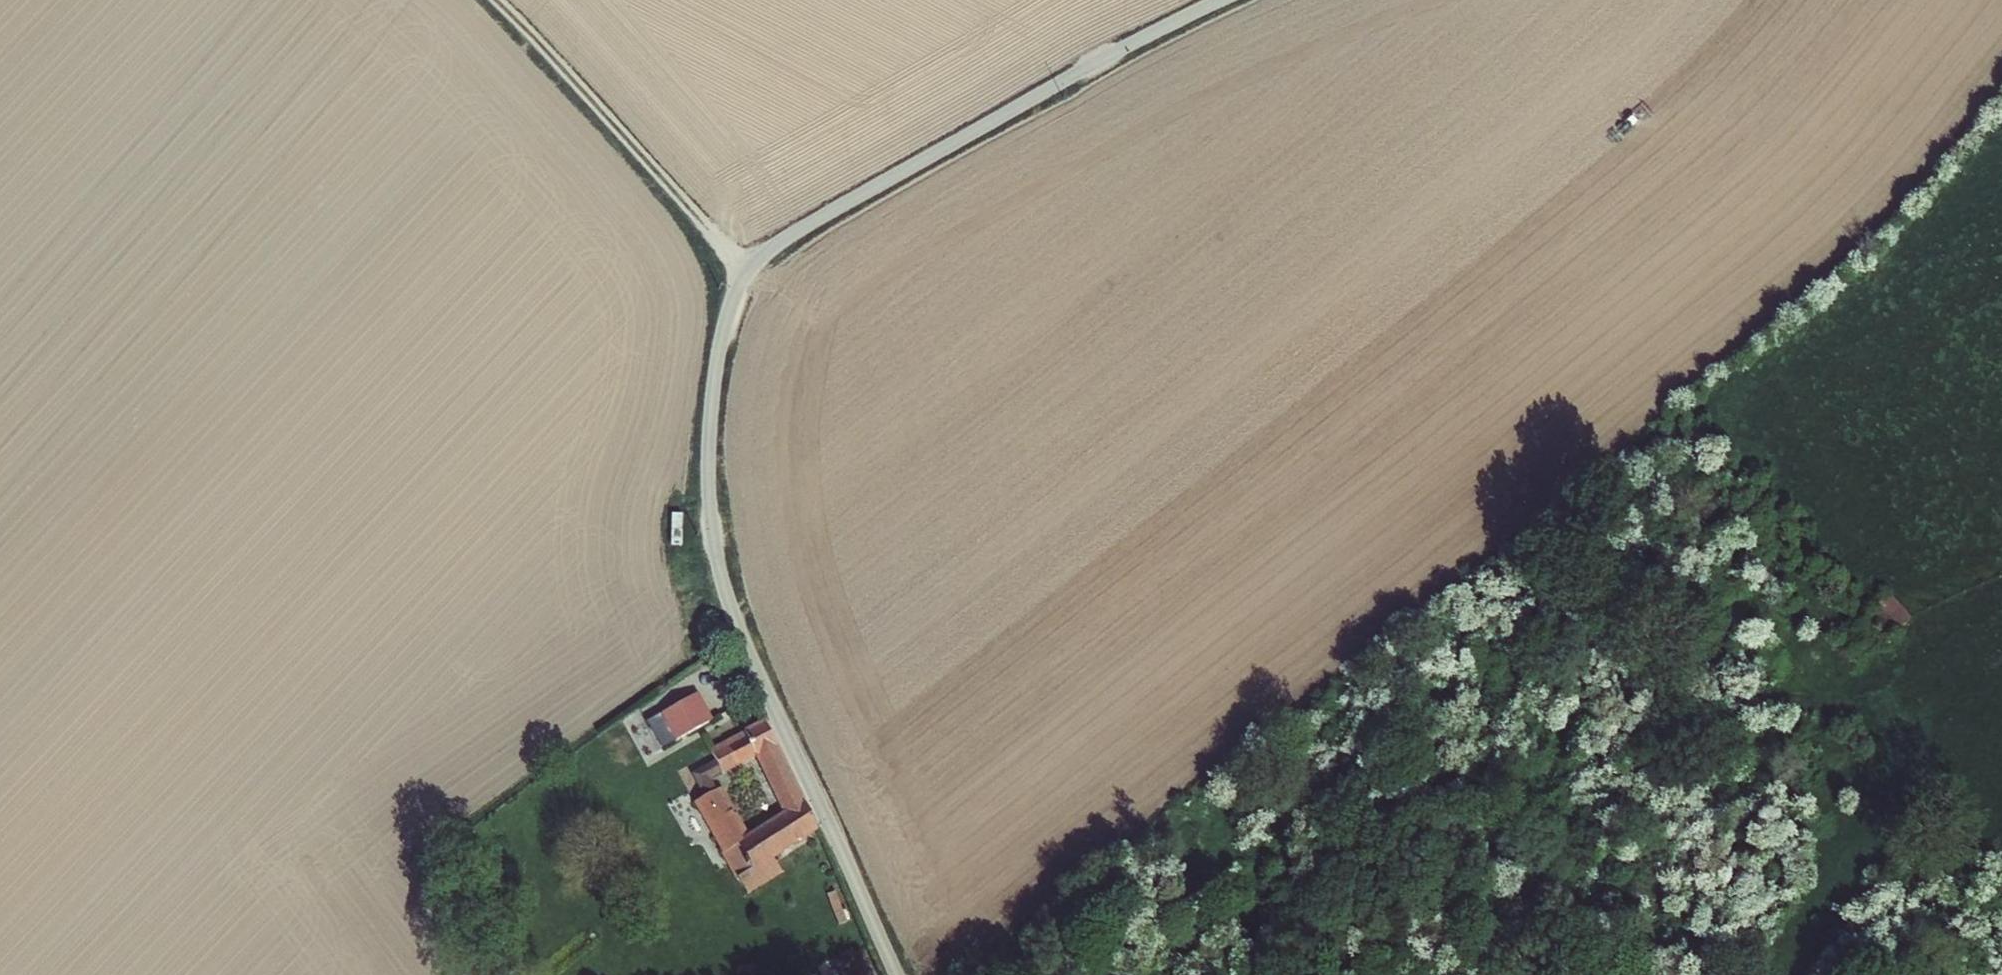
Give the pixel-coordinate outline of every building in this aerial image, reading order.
[(693,692),(663,712),(680,739),(711,720),(693,692)] [(764,722),(706,749),(720,778),(754,762),(781,820),(750,834),(746,825),(734,831),(713,785),(699,792),(741,883),(779,865),(772,850),(815,830),(764,722)] [(837,960),(843,974),(876,974),(864,948),(837,960)]
